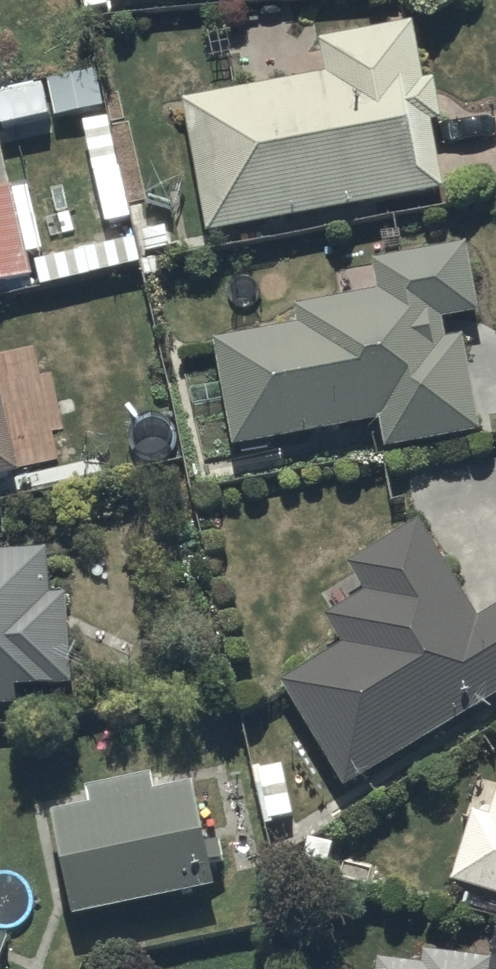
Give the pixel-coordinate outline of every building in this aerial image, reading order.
[(325,84),(182,109),(206,243),(443,201),(431,132),(441,130),(434,88),(422,90),(413,33),(319,49),(325,84)] [(13,217),(9,199),(0,201),(0,293),(28,287),(27,281),(54,276),(40,212),(13,217)] [(297,334),(213,349),(233,456),(242,455),(244,461),(268,457),(267,452),(382,432),(387,459),(480,442),(462,343),(444,347),(441,328),(479,321),(467,254),(373,271),(378,300),(293,315),(297,334)] [(20,483),(0,392),(0,488),(20,483)] [(345,796),(495,706),(495,617),(478,627),(422,532),(350,575),(367,603),(326,627),(342,655),(282,691),(345,796)] [(17,715),(17,700),(41,699),(41,695),(71,693),(67,604),(49,605),(47,562),(0,564),(0,716),(17,715)] [(50,825),(73,930),(214,899),(209,873),(224,869),(216,831),(200,834),(193,798),(158,805),(152,777),(86,791),(91,816),(50,825)] [(449,890),(495,905),(495,808),(490,826),(471,820),(449,890)] [(11,941),(0,937),(0,966),(11,941)] [(492,967),(424,959),(423,968),(492,968),(492,967)]
